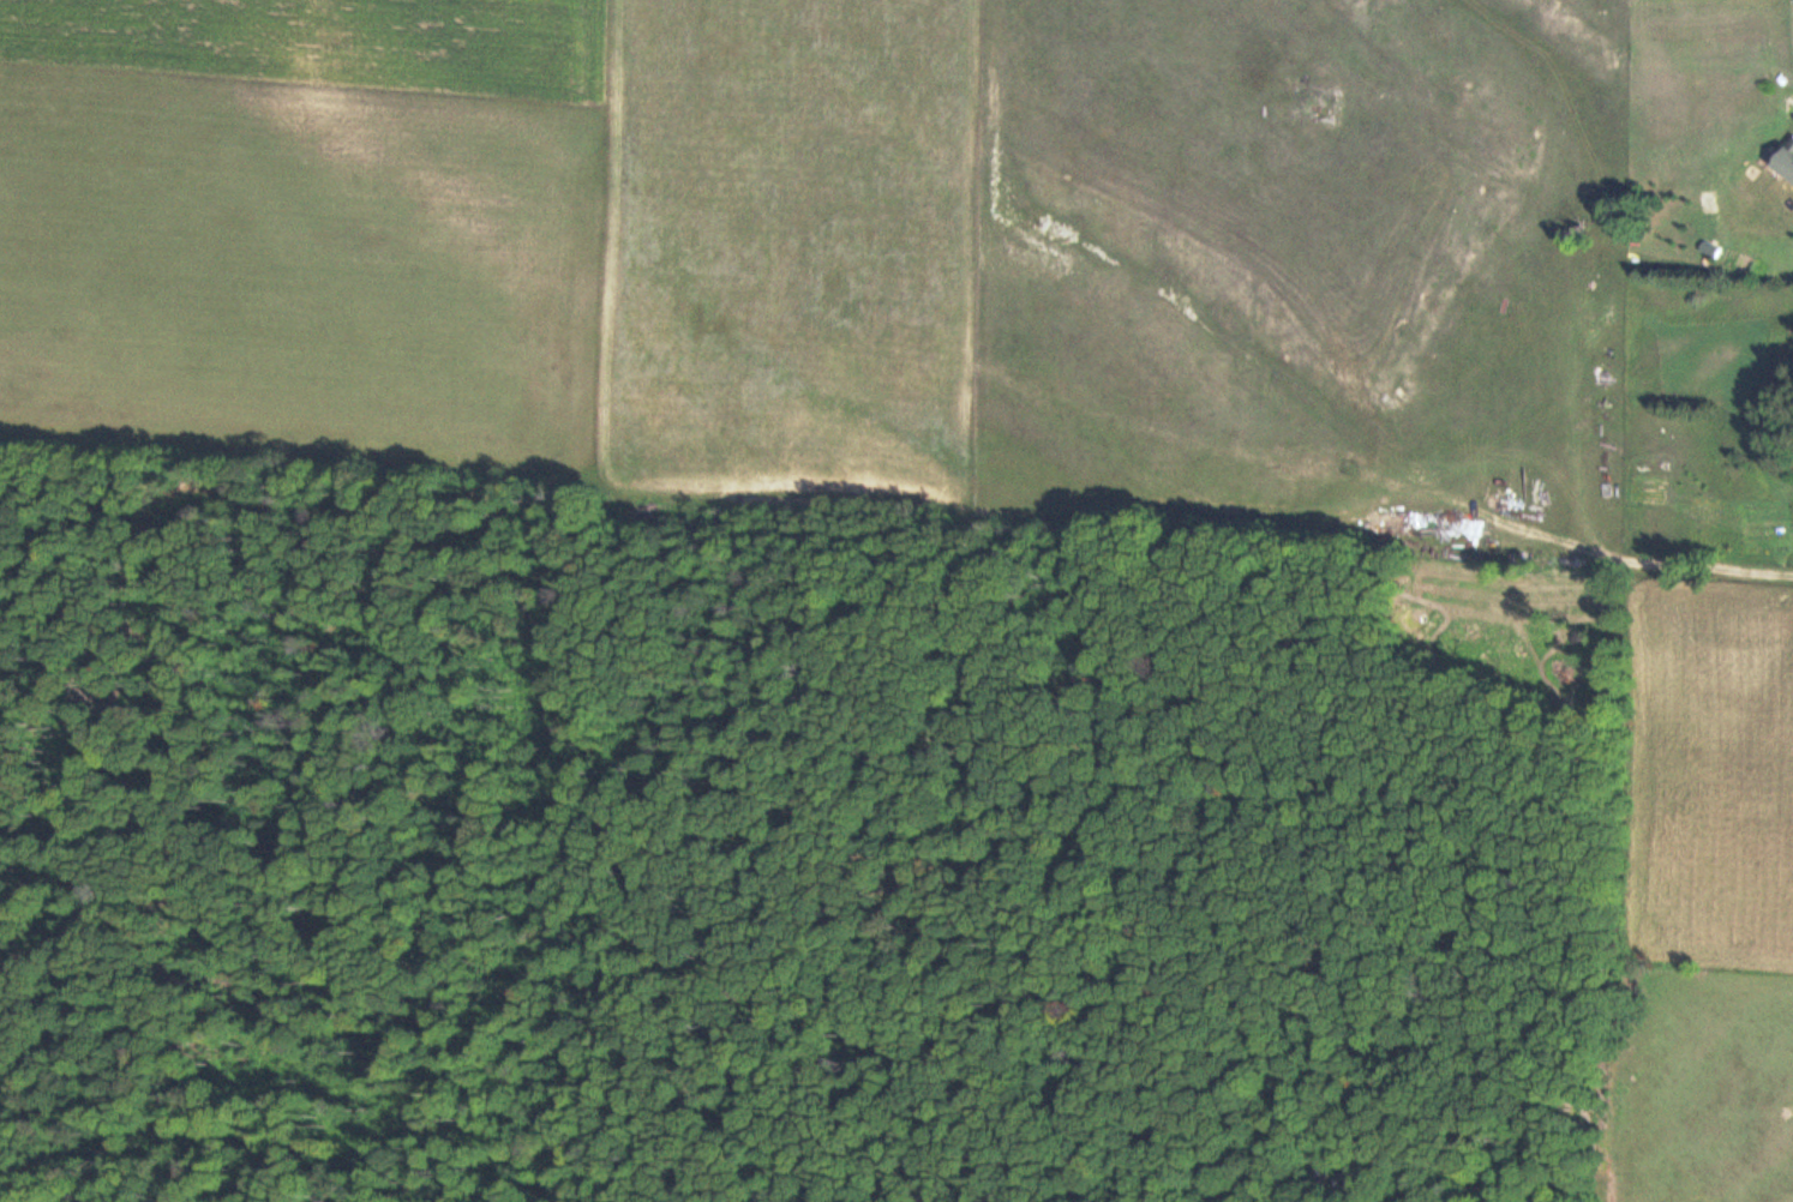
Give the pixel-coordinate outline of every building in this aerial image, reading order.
[(1782,165),(1792,172),(1792,147),(1782,165)]
